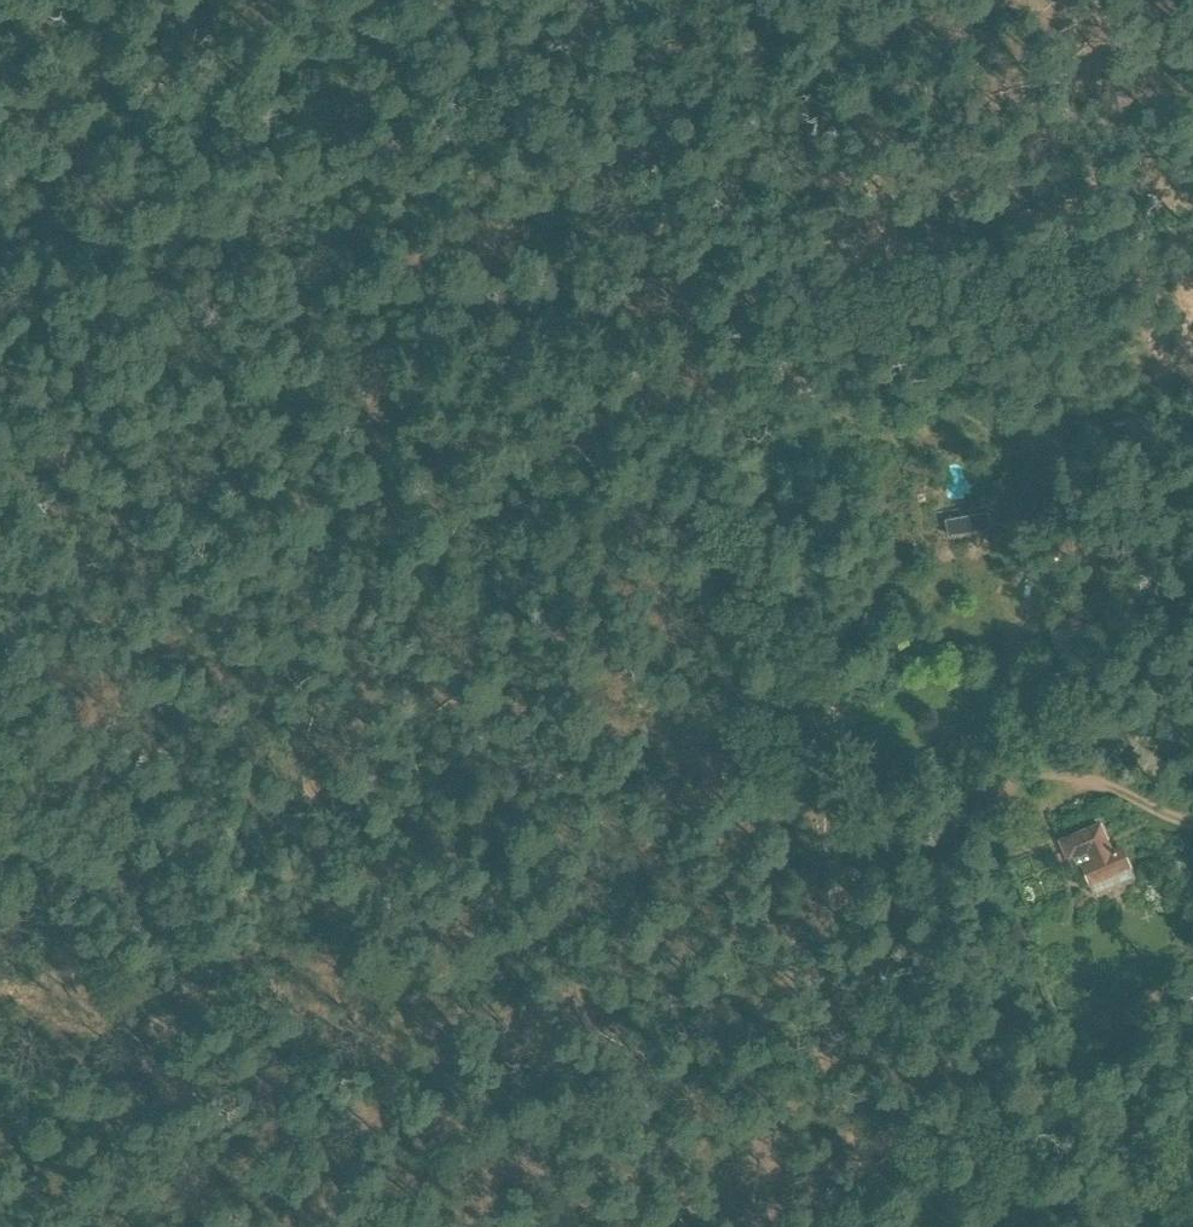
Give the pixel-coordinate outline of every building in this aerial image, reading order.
[(985,512),(945,519),(948,537),(990,529),(985,512)] [(1089,858),(1080,863),(1089,885),(1094,894),(1134,876),(1122,844),(1112,848),(1101,821),(1059,837),(1068,860),(1087,853),(1089,858)]
